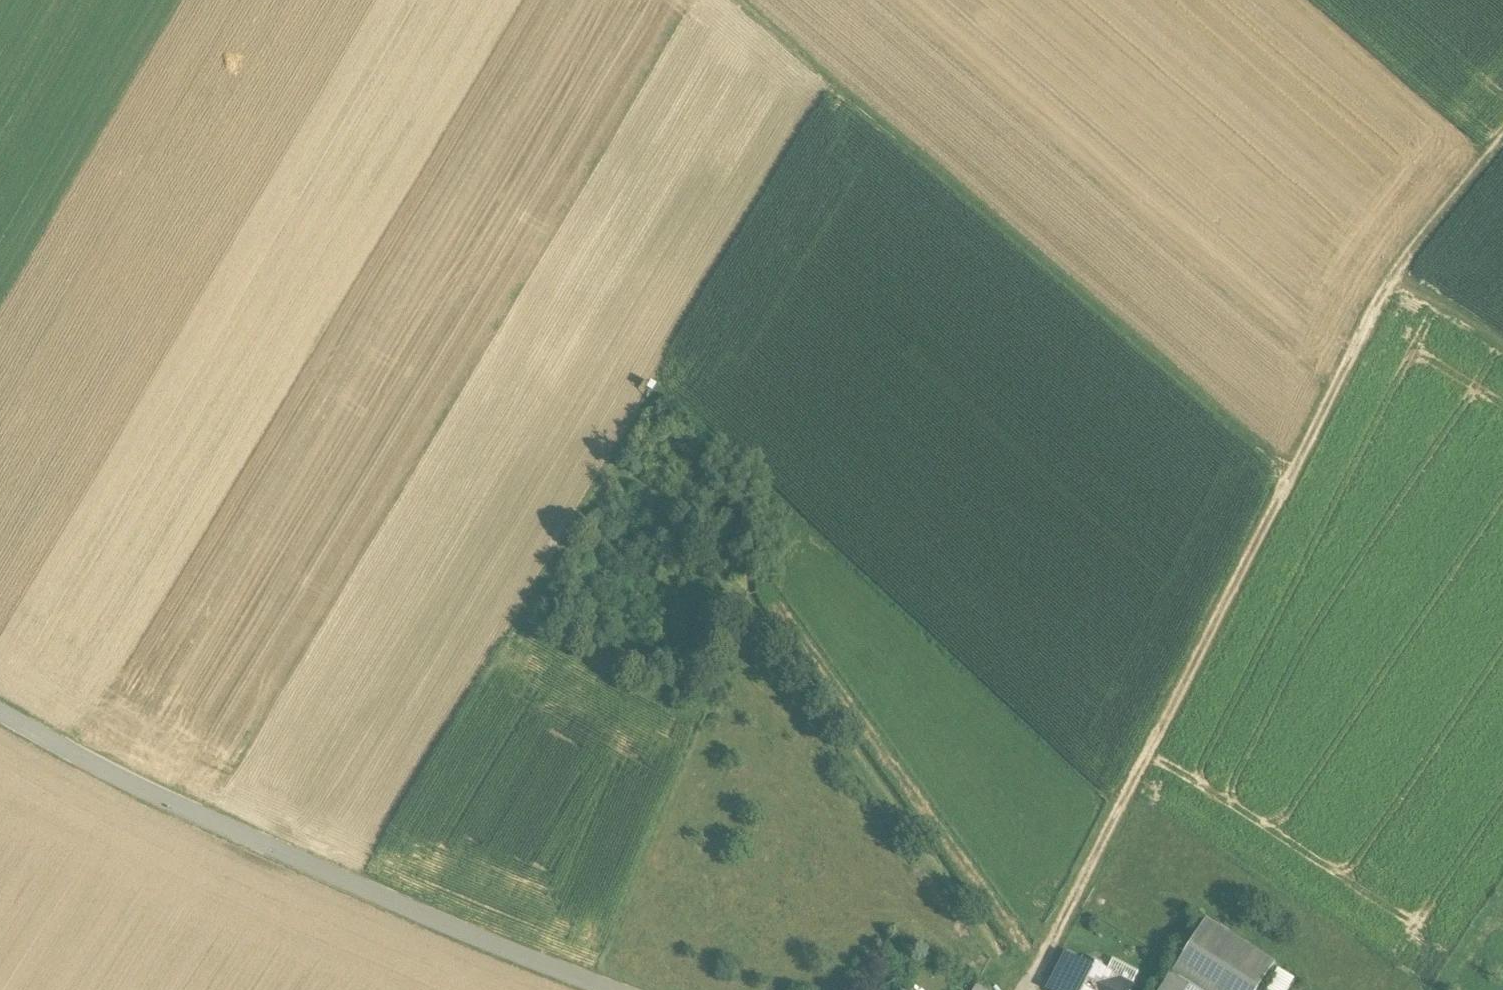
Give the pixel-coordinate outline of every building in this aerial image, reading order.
[(1206,920),(1173,973),(1200,989),(1259,989),(1276,964),(1206,920)] [(1094,960),(1085,963),(1083,966),(1065,957),(1049,989),(1051,989),(1131,989),(1132,987),(1105,973),(1102,964),(1094,960)] [(1268,989),(1288,989),(1293,977),(1275,970),(1268,989)] [(1163,989),(1193,989),(1171,976),(1163,989)]
